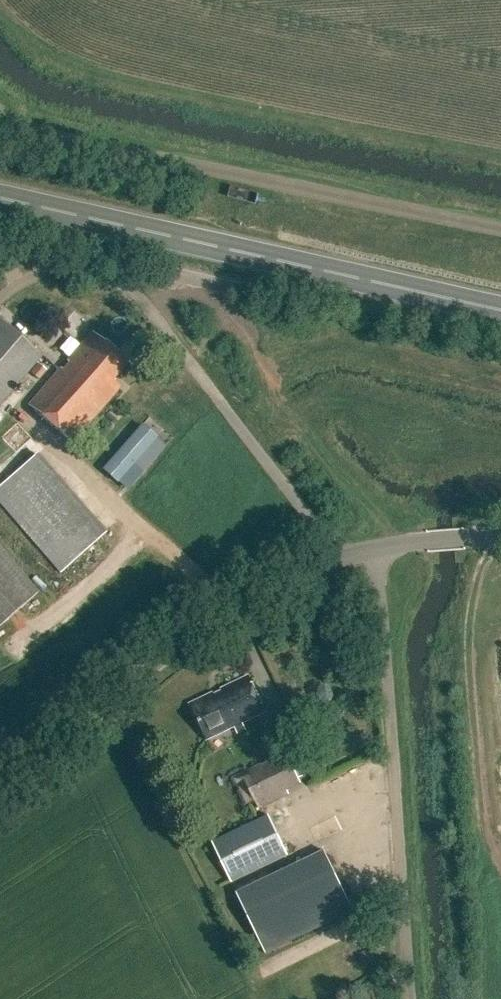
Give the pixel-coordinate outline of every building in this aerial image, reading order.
[(42,356),(0,320),(0,404),(42,356)] [(112,380),(127,363),(92,332),(28,406),(71,443),(120,387),(112,380)] [(38,364),(30,374),(38,380),(46,371),(38,364)] [(141,425),(102,470),(117,484),(157,439),(141,425)] [(0,486),(0,505),(59,573),(106,533),(37,454),(0,486)] [(38,593),(0,550),(0,626),(38,593)] [(210,740),(266,714),(248,677),(193,704),(210,740)] [(227,781),(243,807),(254,801),(261,812),(290,797),(288,792),(301,785),(284,751),(227,781)] [(235,883),(291,856),(272,818),(216,845),(235,883)] [(272,955),(359,914),(330,853),(243,894),(272,955)]
